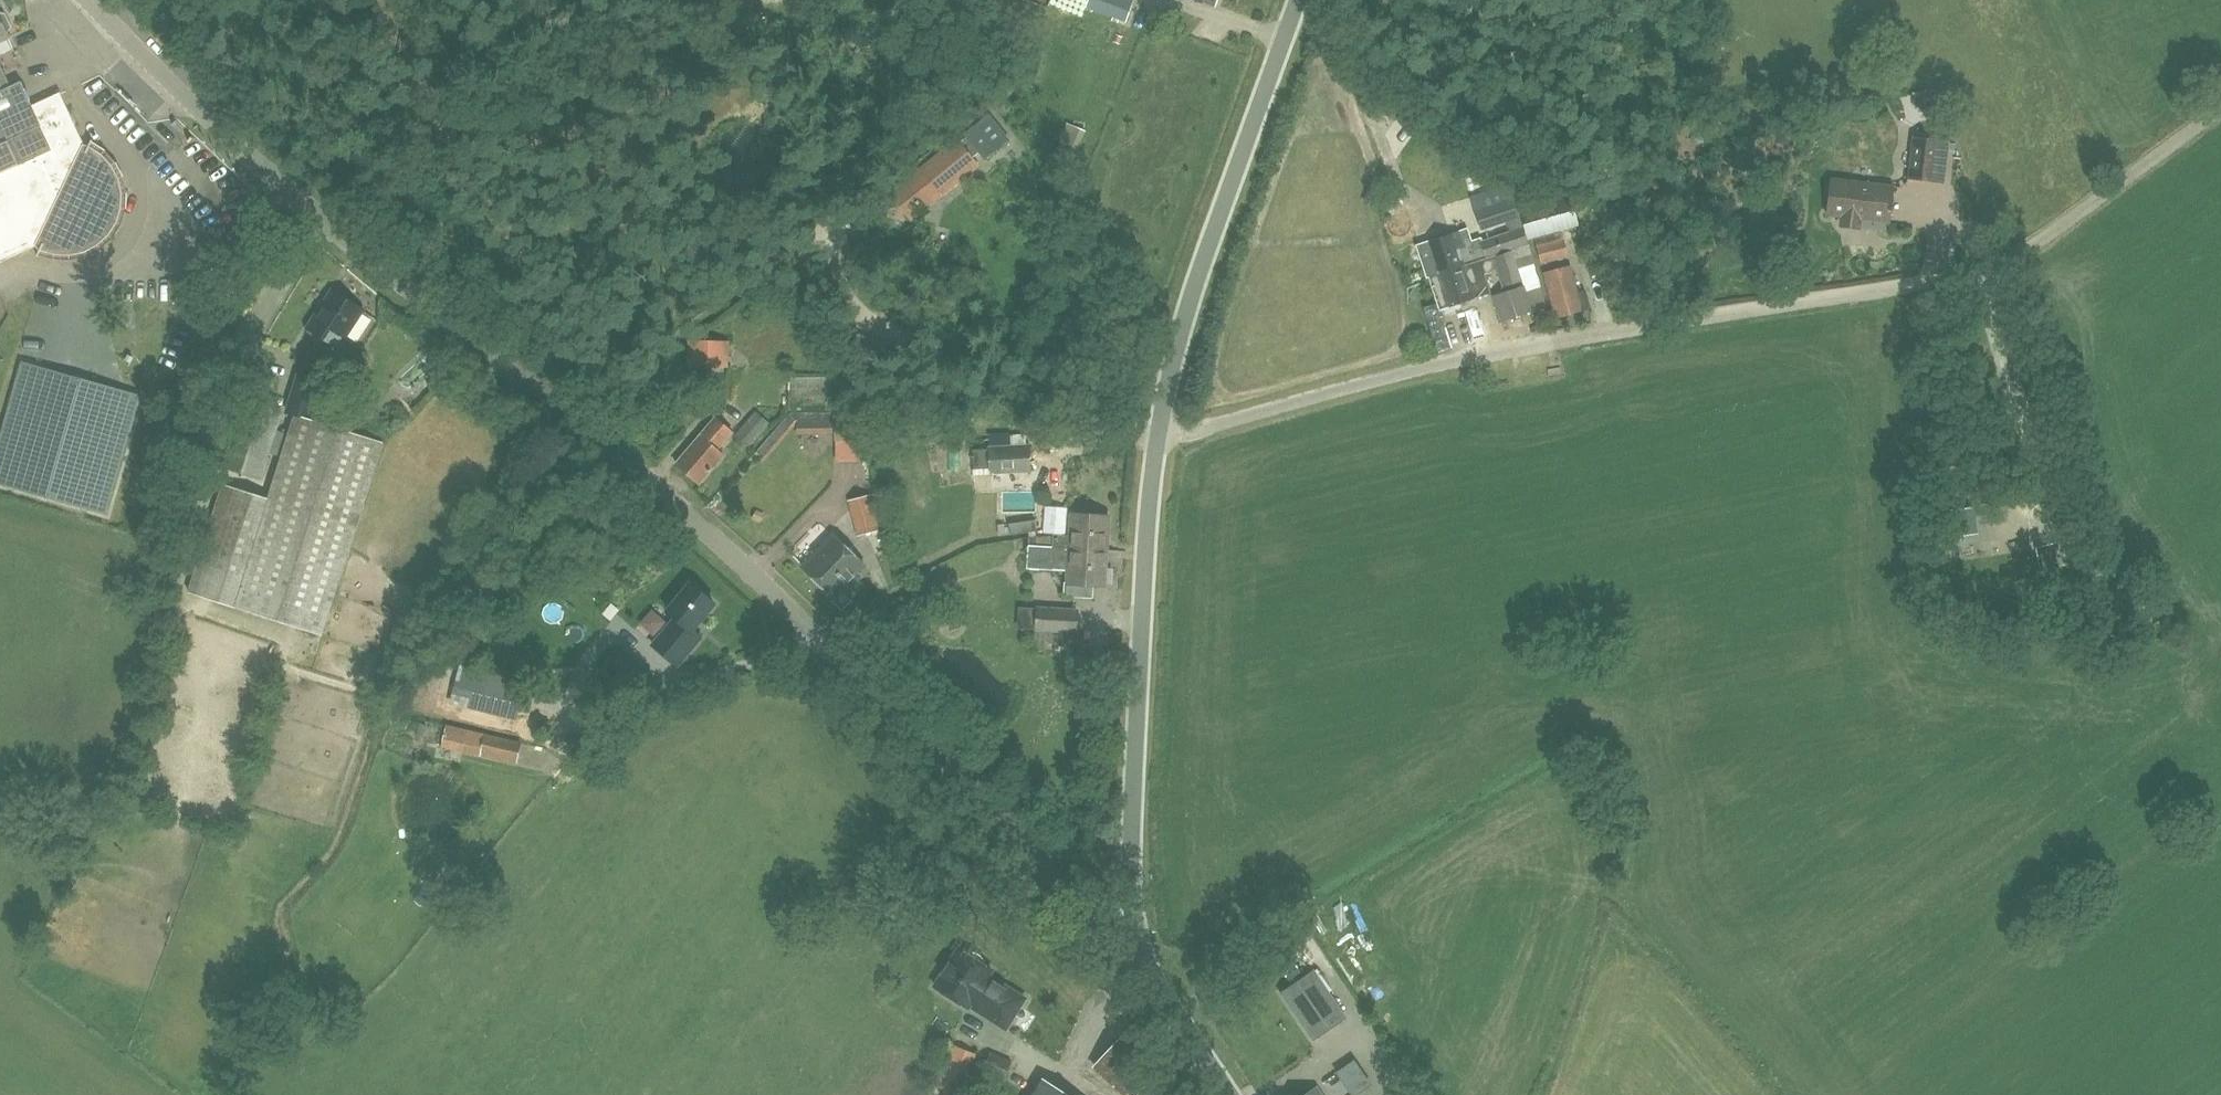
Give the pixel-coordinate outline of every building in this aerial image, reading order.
[(1086,6),(1086,8),(1126,23),(1135,1),(1133,0),(1050,0),(1050,2),(1075,12),(1078,3),(1086,6)] [(9,37),(8,33),(12,27),(6,14),(0,13),(0,41),(9,37)] [(36,246),(41,250),(55,254),(70,255),(85,252),(98,245),(109,235),(118,222),(122,208),(123,193),(120,178),(113,165),(103,154),(91,146),(84,144),(61,92),(32,105),(22,82),(12,87),(0,61),(0,262),(36,246)] [(930,194),(936,201),(979,165),(973,158),(979,152),(985,159),(1009,139),(988,114),(964,134),(967,137),(960,143),(957,140),(891,194),(913,220),(924,211),(918,204),(930,194)] [(1950,141),(1912,136),(1906,178),(1944,184),(1950,141)] [(1831,179),(1827,215),(1889,222),(1893,186),(1831,179)] [(1528,244),(1523,228),(1524,228),(1515,197),(1474,210),(1481,231),(1507,223),(1510,232),(1483,241),(1482,236),(1472,239),(1471,239),(1470,237),(1461,239),(1459,232),(1429,242),(1434,257),(1423,261),(1428,277),(1431,276),(1436,292),(1444,290),(1450,306),(1490,293),(1483,272),(1498,267),(1504,286),(1521,281),(1523,285),(1494,295),(1502,321),(1532,311),(1547,306),(1528,244)] [(1541,264),(1569,257),(1564,239),(1536,246),(1541,264)] [(1544,274),(1556,317),(1590,308),(1585,291),(1578,293),(1571,267),(1544,274)] [(336,351),(363,309),(334,290),(308,329),(316,334),(299,359),(320,373),(335,351),(336,351)] [(730,341),(688,340),(687,366),(729,367),(730,341)] [(142,395),(22,360),(0,437),(0,484),(107,514),(142,395)] [(320,418),(328,376),(305,371),(296,413),(320,418)] [(837,397),(837,376),(789,376),(789,397),(837,397)] [(284,410),(244,397),(223,467),(263,480),(284,410)] [(749,447),(771,423),(756,410),(735,435),(749,447)] [(834,424),(834,411),(788,412),(757,451),(767,460),(799,423),(834,424)] [(860,439),(859,413),(858,411),(834,411),(834,424),(835,441),(860,441),(860,439)] [(859,413),(860,439),(867,439),(868,413),(859,413)] [(189,591),(322,634),(383,443),(295,414),(269,499),(223,484),(189,591)] [(700,484),(724,456),(718,450),(733,432),(716,417),(676,463),(700,484)] [(1076,456),(1075,444),(1052,446),(1053,458),(1076,456)] [(1031,471),(1030,445),(1007,446),(973,448),(974,469),(991,468),(991,473),(1031,471)] [(881,530),(871,494),(848,500),(858,536),(881,530)] [(1942,515),(1944,535),(1974,532),(1971,512),(1942,515)] [(1054,535),(1054,546),(1107,548),(1109,515),(1072,513),(1071,536),(1054,535)] [(1042,518),(1006,525),(1008,537),(1044,530),(1042,518)] [(835,534),(803,567),(834,597),(842,589),(846,593),(863,576),(859,572),(866,565),(835,534)] [(1029,545),(1027,568),(1069,571),(1068,582),(1065,582),(1064,596),(1094,598),(1094,585),(1104,585),(1107,548),(1054,546),(1029,545)] [(2049,545),(2036,548),(2040,564),(2053,561),(2049,545)] [(693,630),(716,603),(691,582),(668,610),(677,618),(656,643),(681,664),(702,638),(693,630)] [(1038,630),(1076,632),(1078,611),(1039,609),(1038,630)] [(624,648),(604,669),(636,694),(655,672),(624,648)] [(480,755),(485,734),(446,725),(441,743),(480,755)] [(523,742),(485,734),(480,755),(518,763),(523,742)] [(967,1007),(969,1004),(1006,1028),(1025,998),(988,974),(991,969),(984,964),(983,959),(980,955),(976,953),(972,952),(967,953),(959,949),(935,986),(967,1007)] [(1312,972),(1283,992),(1314,1037),(1344,1017),(1312,972)] [(945,1089),(942,1094),(960,1094),(977,1054),(950,1042),(933,1085),(945,1089)] [(990,1052),(983,1069),(1004,1079),(1012,1062),(990,1052)] [(1163,1090),(1179,1086),(1175,1071),(1160,1075),(1163,1090)] [(1317,1086),(1304,1094),(1323,1094),(1317,1086)]
